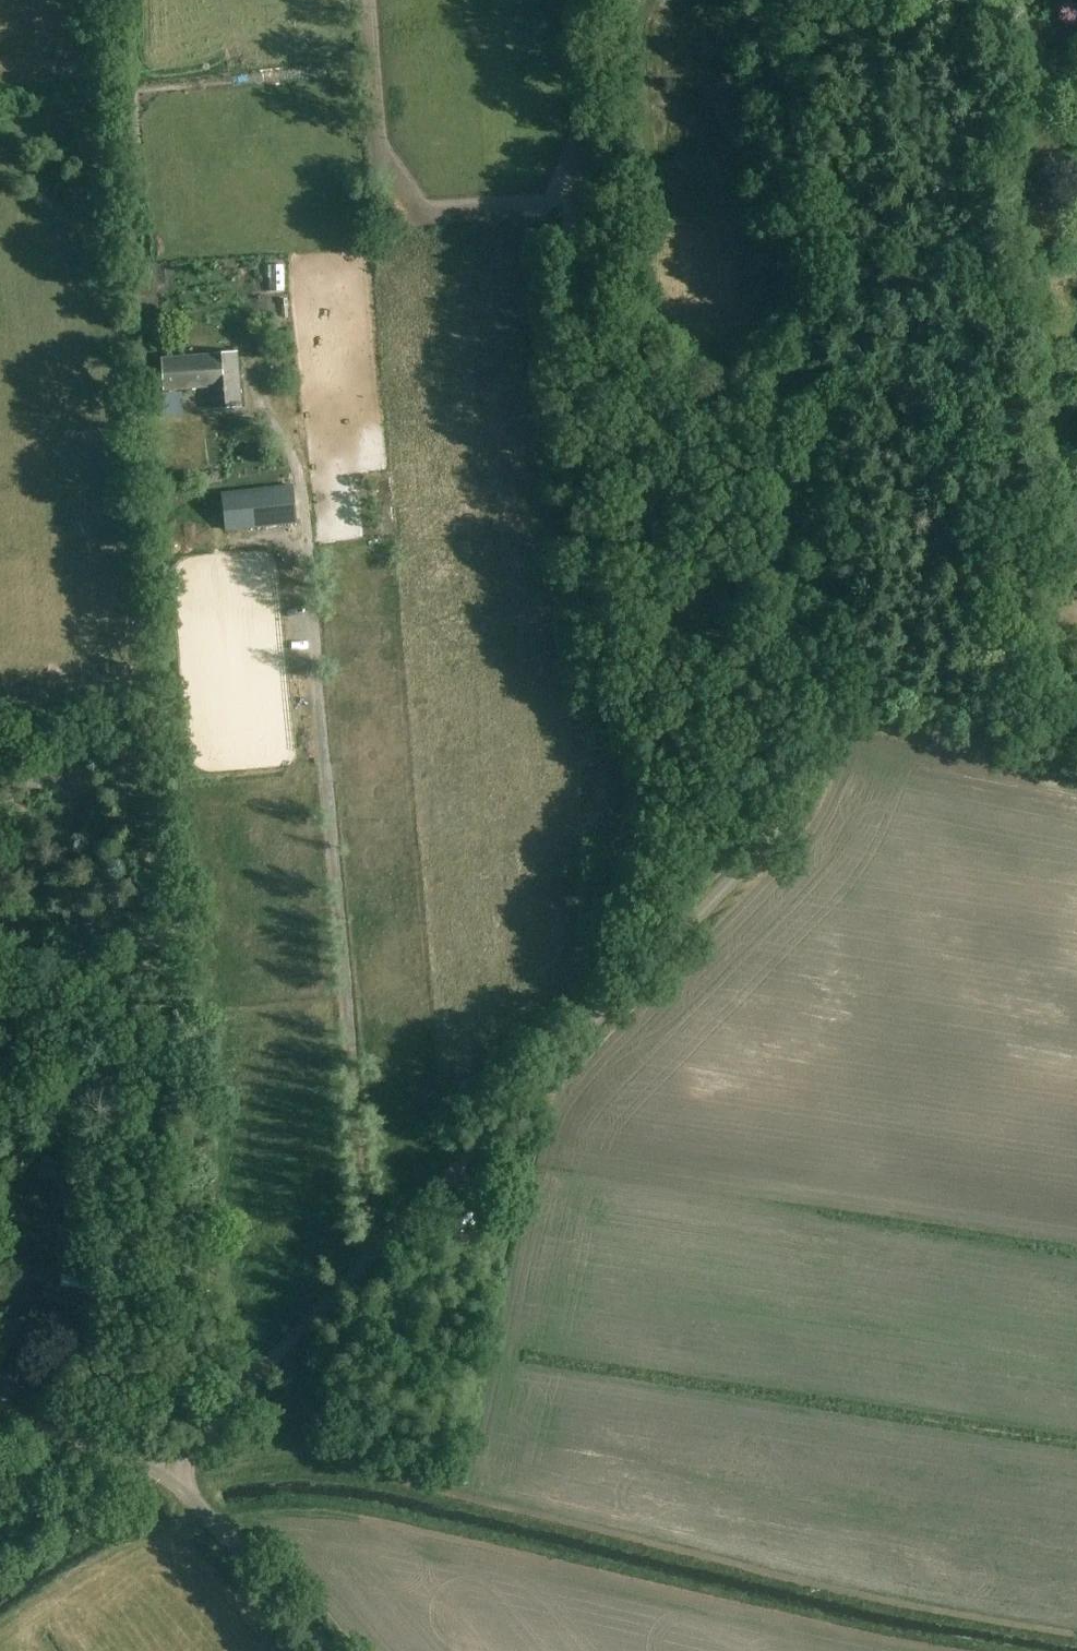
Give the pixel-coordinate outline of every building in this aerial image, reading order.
[(196,387),(195,376),(207,375),(210,408),(241,405),(237,352),(162,357),(164,387),(145,388),(147,416),(166,415),(165,389),(196,387)] [(1076,408),(1076,393),(1059,392),(1058,406),(1076,408)] [(225,529),(297,521),(293,485),(221,493),(225,529)] [(637,574),(630,594),(640,597),(647,578),(637,574)] [(461,1203),(452,1213),(460,1221),(469,1211),(461,1203)]
